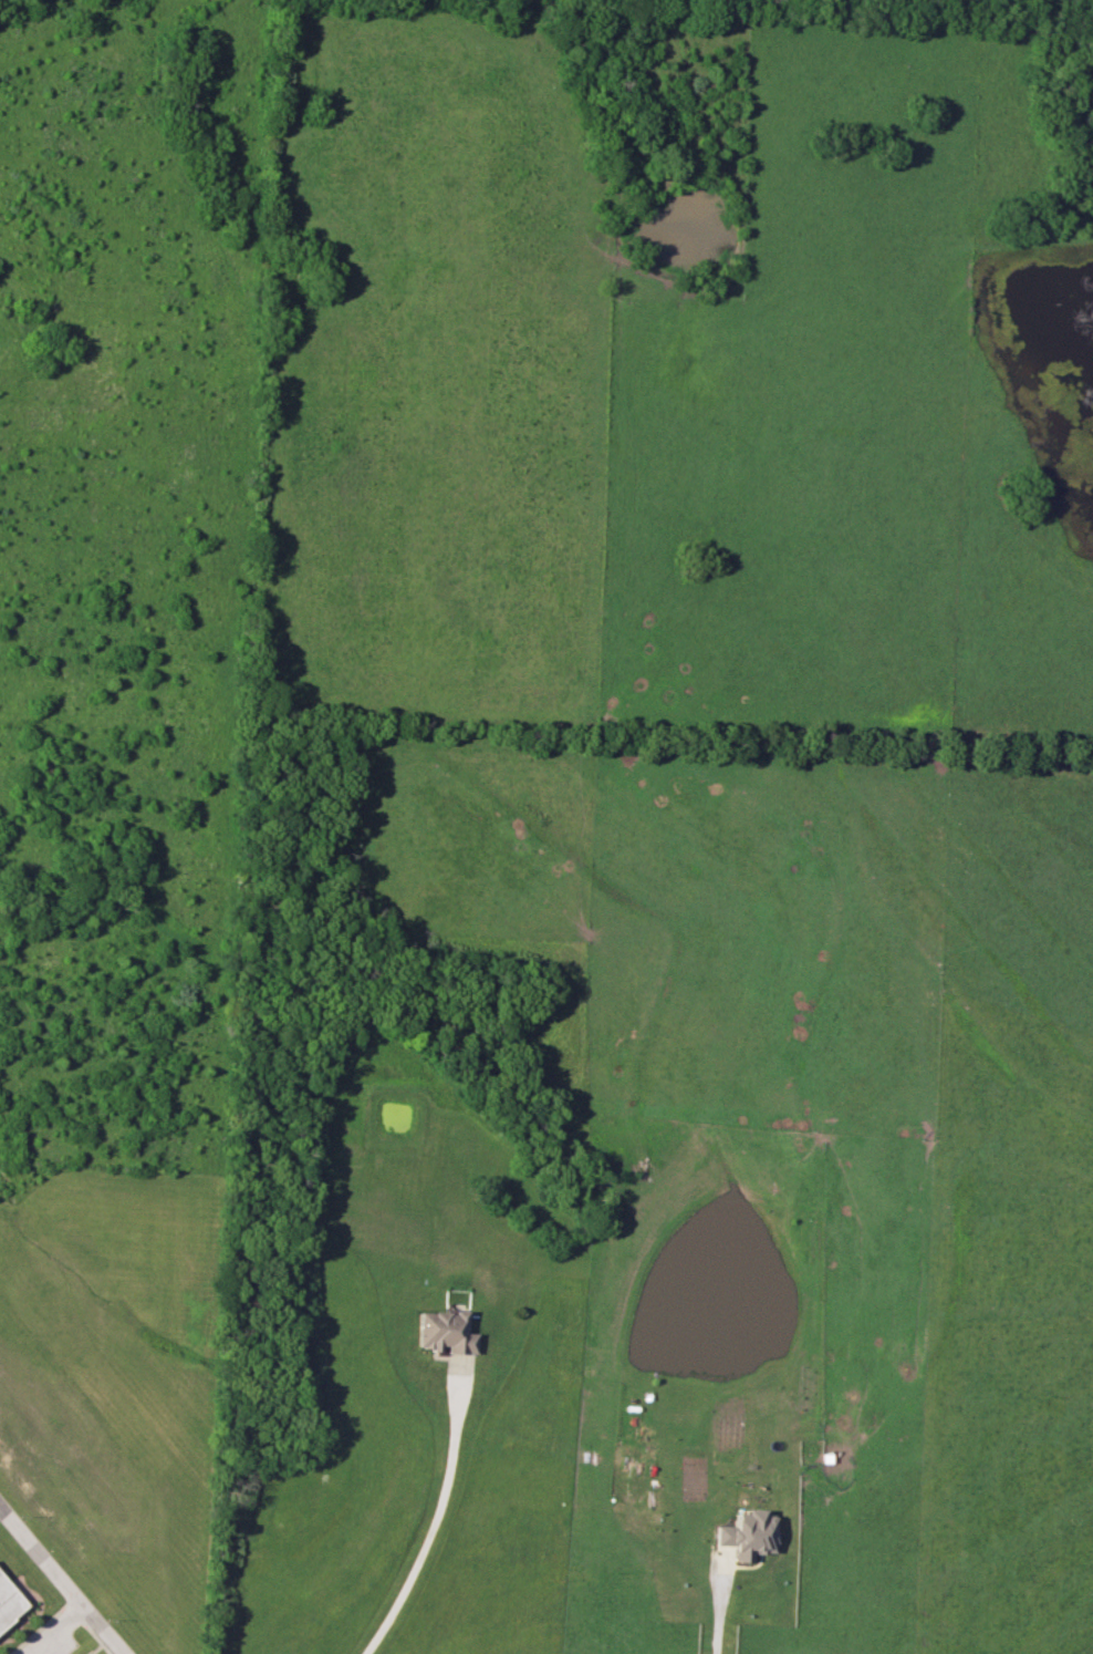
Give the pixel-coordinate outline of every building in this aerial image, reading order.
[(417,1311),(416,1348),(444,1349),(444,1353),(473,1353),(473,1333),(463,1332),(463,1312),(417,1311)] [(713,1545),(731,1545),(731,1561),(750,1561),(750,1553),(773,1553),(774,1515),(762,1515),(762,1510),(743,1509),(743,1513),(733,1513),(732,1526),(713,1525),(713,1545)] [(29,1606),(0,1568),(0,1629),(29,1606)]
